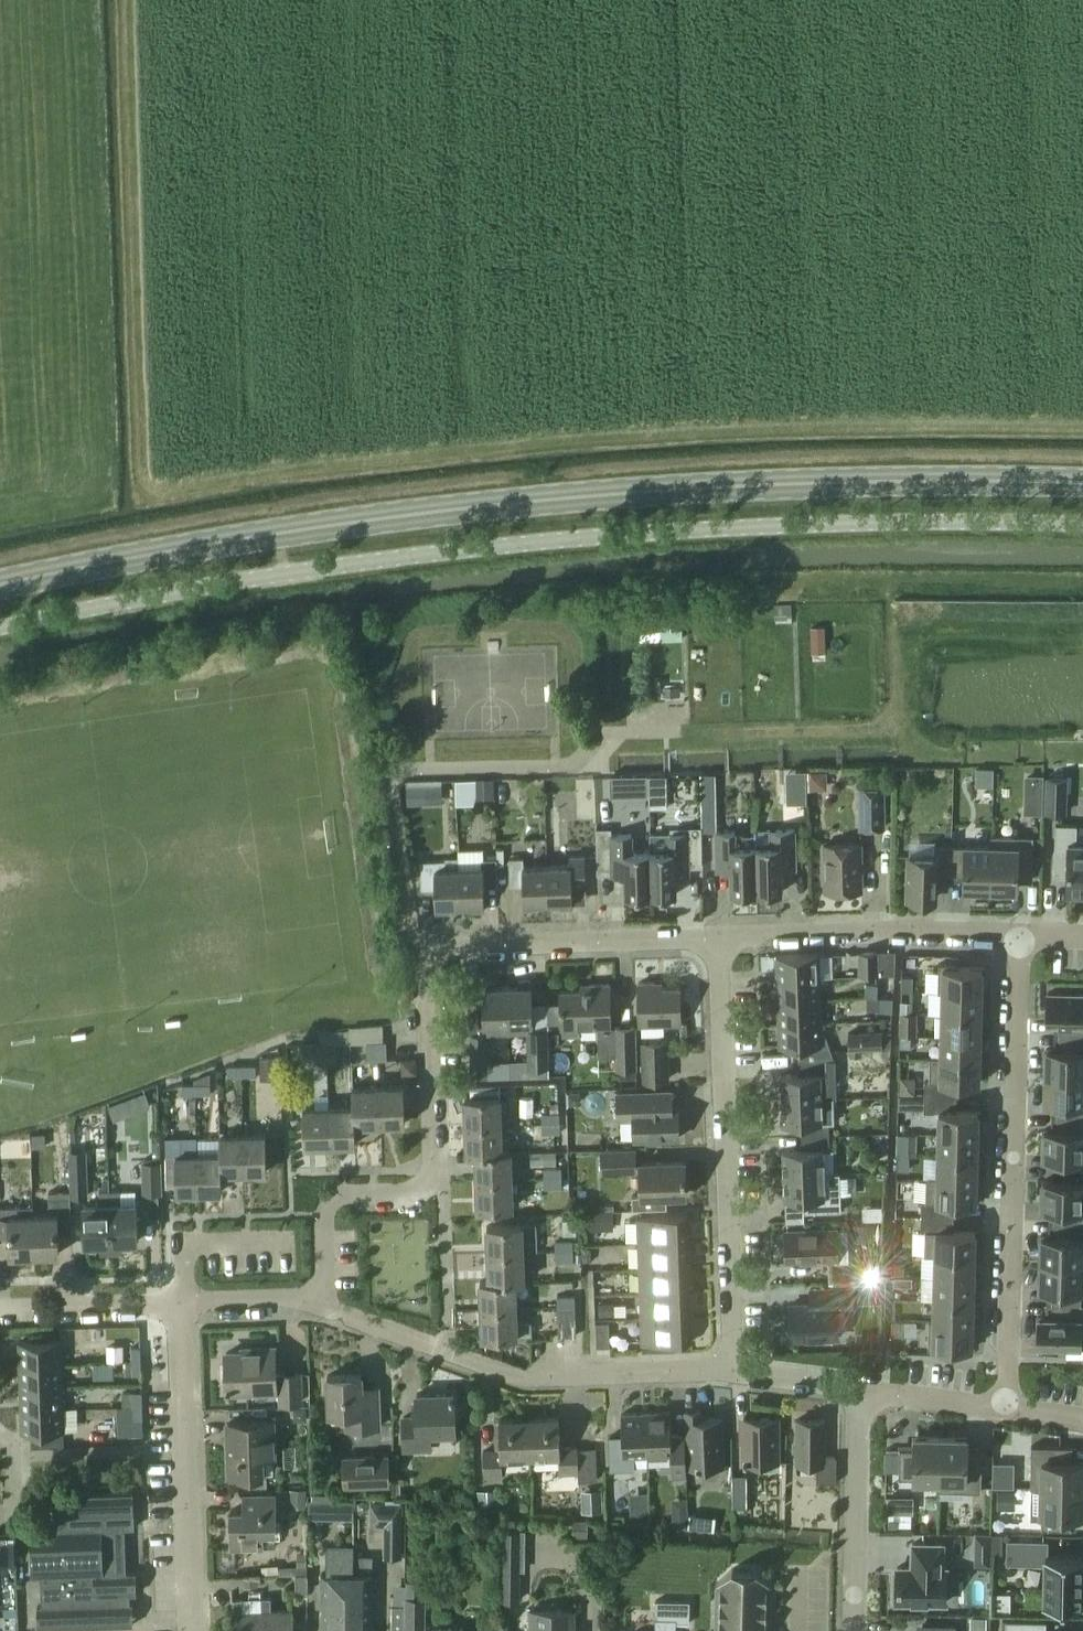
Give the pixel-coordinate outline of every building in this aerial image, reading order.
[(806,802),(805,770),(788,770),(788,803),(806,802)] [(610,775),(611,794),(648,793),(648,774),(610,775)] [(665,805),(665,776),(649,776),(650,805),(665,805)] [(1027,776),(1026,810),(1041,811),(1042,776),(1027,776)] [(1067,777),(1046,777),(1046,811),(1066,812),(1067,777)] [(456,778),(456,803),(474,803),(474,798),(494,798),(494,778),(456,778)] [(702,781),(702,799),(715,799),(715,781),(702,781)] [(426,802),(425,784),(406,785),(407,803),(426,802)] [(858,785),(859,828),(885,827),(885,785),(858,785)] [(1056,824),(1055,875),(1068,876),(1067,890),(1082,891),(1082,842),(1076,842),(1077,824),(1056,824)] [(702,827),(688,827),(688,831),(689,866),(702,866),(702,827)] [(611,828),(596,828),(597,868),(612,868),(611,845),(611,833),(611,828)] [(755,829),(755,844),(756,892),(762,892),(762,894),(777,894),(777,892),(782,892),(782,863),(797,862),(796,828),(755,829)] [(756,892),(755,844),(735,844),(735,829),(716,830),(717,864),(731,864),(732,893),(737,893),(737,895),(752,895),(752,892),(756,892)] [(688,831),(650,831),(650,849),(652,895),(676,894),(676,867),(689,867),(689,866),(688,831)] [(611,833),(611,845),(612,868),(612,869),(625,869),(625,895),(652,895),(650,849),(632,850),(631,833),(611,833)] [(992,835),(992,845),(991,888),(1016,889),(1016,876),(1032,877),(1033,836),(993,835),(992,835)] [(865,859),(862,859),(861,843),(824,844),(825,890),(862,889),(862,871),(865,871),(865,859)] [(951,845),(951,874),(965,875),(965,887),(991,888),(992,845),(966,844),(966,846),(951,845)] [(951,874),(951,845),(935,845),(935,855),(909,855),(908,897),(936,897),(936,874),(951,874)] [(569,864),(549,864),(549,902),(559,901),(559,908),(572,907),(572,901),(573,901),(572,885),(586,885),(586,853),(569,854),(569,864)] [(421,888),(435,888),(435,905),(436,905),(435,912),(449,912),(450,905),(460,904),(460,859),(460,856),(445,857),(445,859),(421,860),(421,888)] [(509,885),(523,885),(523,903),(523,902),(524,909),(537,909),(537,902),(549,902),(549,864),(524,865),(524,857),(508,857),(509,885)] [(497,858),(460,859),(460,904),(471,904),(471,911),(485,911),(485,904),(484,886),(498,886),(497,858)] [(859,951),(859,974),(879,974),(878,951),(859,951)] [(777,955),(777,978),(820,977),(819,953),(777,955)] [(959,967),(959,964),(939,963),(938,992),(943,992),(982,992),(983,969),(985,969),(985,967),(959,967)] [(820,977),(777,978),(778,1000),(820,999),(820,977)] [(518,986),(507,986),(508,1033),(526,1032),(526,1029),(530,1029),(532,1029),(533,1029),(531,980),(518,980),(518,986)] [(495,981),(482,981),(483,1000),(484,1032),(487,1032),(488,1032),(488,1033),(508,1033),(507,986),(495,987),(495,981)] [(638,982),(639,1024),(682,1023),(681,987),(653,987),(653,982),(638,982)] [(560,990),(562,1028),(612,1026),(610,983),(590,983),(590,989),(560,990)] [(866,983),(865,998),(877,997),(878,983),(866,983)] [(982,992),(943,992),(942,1005),(942,1013),(981,1014),(982,992)] [(1059,1035),(1082,1035),(1082,993),(1048,992),(1047,1020),(1060,1020),(1059,1035)] [(820,999),(778,1000),(779,1023),(821,1021),(820,999)] [(468,1001),(467,1001),(468,1033),(469,1033),(470,1045),(470,1063),(488,1063),(489,1063),(488,1034),(488,1033),(488,1032),(487,1032),(484,1032),(483,1000),(468,1001)] [(918,1013),(901,1012),(901,1034),(917,1033),(918,1013)] [(984,1015),(984,1014),(981,1014),(942,1013),(942,1036),(981,1037),(981,1015),(984,1015)] [(821,1021),(779,1023),(780,1046),(822,1045),(821,1021)] [(636,1025),(614,1026),(615,1056),(615,1069),(637,1068),(636,1025)] [(530,1029),(526,1029),(526,1032),(528,1068),(530,1068),(549,1067),(548,1028),(533,1029),(532,1029),(530,1029)] [(890,1031),(881,1032),(882,1047),(882,1048),(891,1048),(890,1031)] [(881,1032),(848,1032),(849,1048),(882,1047),(881,1032)] [(1059,1035),(1059,1049),(1047,1049),(1046,1075),(1082,1076),(1082,1035),(1059,1035)] [(981,1037),(942,1036),(941,1057),(980,1059),(981,1037)] [(670,1080),(669,1039),(641,1040),(642,1080),(670,1080)] [(377,1060),(377,1051),(376,1041),(366,1042),(367,1060),(377,1060)] [(387,1041),(376,1041),(377,1051),(377,1060),(387,1060),(387,1041)] [(327,1061),(326,1052),(326,1042),(325,1042),(316,1043),(317,1061),(327,1061)] [(336,1042),(325,1042),(326,1042),(326,1052),(327,1061),(337,1060),(336,1042)] [(925,1081),(925,1096),(936,1096),(936,1082),(979,1083),(980,1060),(983,1060),(983,1059),(980,1059),(941,1057),(931,1057),(930,1081),(925,1081)] [(799,1073),(781,1074),(782,1098),(832,1096),(836,1096),(835,1059),(799,1060),(799,1073)] [(242,1076),(241,1064),(227,1065),(228,1076),(242,1076)] [(256,1064),(241,1064),(242,1076),(256,1076),(256,1064)] [(1046,1075),(1045,1101),(1058,1101),(1057,1115),(1058,1115),(1082,1116),(1082,1076),(1046,1075)] [(210,1080),(195,1081),(195,1092),(210,1092),(210,1080)] [(195,1092),(195,1081),(181,1081),(182,1093),(195,1092)] [(500,1083),(471,1084),(471,1097),(501,1096),(500,1083)] [(404,1084),(379,1085),(381,1123),(406,1122),(404,1084)] [(352,1086),(353,1105),(354,1124),(356,1124),(381,1123),(379,1085),(352,1086)] [(618,1119),(633,1118),(634,1139),(679,1137),(678,1105),(659,1106),(659,1102),(649,1103),(649,1090),(617,1091),(618,1119)] [(146,1091),(109,1105),(113,1117),(151,1103),(146,1091)] [(925,1096),(899,1095),(898,1109),(925,1110),(925,1096)] [(464,1097),(465,1125),(502,1124),(501,1096),(471,1097),(464,1097)] [(832,1096),(782,1098),(783,1124),(801,1123),(801,1135),(829,1134),(829,1120),(833,1120),(832,1096)] [(935,1112),(936,1096),(925,1096),(925,1110),(925,1112),(935,1112)] [(353,1105),(329,1106),(330,1144),(356,1143),(356,1124),(354,1124),(353,1105)] [(330,1144),(329,1106),(303,1107),(304,1145),(330,1144)] [(939,1110),(939,1133),(978,1135),(979,1113),(981,1113),(981,1112),(939,1110)] [(542,1111),(542,1123),(560,1122),(560,1111),(542,1111)] [(1058,1115),(1057,1115),(1057,1130),(1044,1130),(1044,1156),(1082,1157),(1082,1116),(1058,1115)] [(560,1122),(542,1123),(542,1134),(561,1133),(560,1122)] [(502,1124),(465,1125),(466,1154),(475,1153),(475,1152),(502,1151),(502,1150),(502,1124)] [(46,1146),(46,1132),(32,1132),(32,1146),(46,1146)] [(219,1134),(220,1153),(221,1153),(221,1172),(222,1172),(244,1172),(243,1133),(219,1134)] [(266,1133),(243,1133),(244,1172),(267,1171),(266,1133)] [(978,1157),(978,1135),(939,1133),(938,1156),(980,1157),(978,1157)] [(784,1149),(785,1172),(824,1171),(823,1150),(830,1150),(829,1134),(801,1135),(802,1149),(784,1149)] [(601,1172),(637,1171),(637,1147),(600,1149),(601,1172)] [(475,1152),(475,1153),(476,1180),(512,1179),(511,1150),(502,1150),(502,1151),(475,1152)] [(199,1191),(198,1153),(175,1154),(176,1192),(199,1191)] [(220,1153),(198,1153),(199,1191),(223,1191),(222,1172),(221,1172),(221,1153),(220,1153)] [(909,1155),(897,1154),(897,1169),(909,1170),(909,1155)] [(938,1156),(937,1177),(926,1177),(926,1178),(977,1180),(977,1158),(980,1158),(980,1157),(938,1156)] [(142,1161),(142,1190),(143,1194),(163,1193),(162,1160),(142,1161)] [(633,1196),(633,1207),(668,1207),(667,1195),(686,1194),(685,1160),(640,1162),(641,1196),(633,1196)] [(87,1163),(70,1163),(71,1190),(71,1197),(88,1196),(87,1163)] [(543,1166),(544,1178),(562,1177),(562,1166),(543,1166)] [(804,1212),(842,1210),(840,1174),(824,1174),(824,1171),(785,1172),(785,1199),(804,1198),(804,1212)] [(856,1191),(856,1174),(841,1174),(842,1191),(856,1191)] [(104,1184),(99,1185),(99,1190),(110,1189),(110,1176),(104,1177),(104,1184)] [(562,1177),(544,1178),(544,1189),(562,1188),(562,1177)] [(977,1180),(926,1178),(926,1201),(921,1201),(920,1216),(932,1216),(933,1202),(979,1203),(979,1202),(976,1202),(977,1183),(977,1180)] [(512,1179),(476,1180),(477,1208),(513,1207),(512,1179)] [(1043,1181),(1042,1207),(1055,1208),(1054,1223),(1082,1224),(1082,1182),(1043,1180),(1043,1181)] [(85,1242),(99,1242),(101,1254),(113,1254),(110,1189),(99,1190),(100,1203),(83,1204),(85,1242)] [(121,1189),(115,1189),(110,1189),(113,1254),(124,1253),(124,1241),(139,1240),(137,1202),(121,1202),(121,1189)] [(59,1233),(68,1232),(72,1232),(71,1197),(71,1190),(48,1191),(49,1213),(34,1214),(36,1253),(59,1252),(59,1233)] [(10,1235),(11,1254),(36,1253),(34,1214),(18,1214),(17,1205),(0,1206),(0,1236),(10,1235)] [(687,1215),(637,1217),(638,1243),(688,1241),(687,1215)] [(975,1255),(975,1232),(932,1231),(932,1216),(920,1216),(920,1230),(924,1230),(924,1254),(935,1254),(977,1255),(975,1255)] [(1054,1223),(1054,1236),(1042,1236),(1041,1263),(1082,1264),(1082,1224),(1054,1223)] [(487,1225),(488,1253),(524,1252),(523,1224),(487,1225)] [(555,1240),(555,1251),(581,1250),(580,1230),(572,1230),(572,1239),(555,1240)] [(829,1230),(788,1232),(789,1258),(830,1257),(829,1230)] [(688,1241),(638,1243),(639,1268),(689,1266),(688,1241)] [(581,1250),(555,1251),(556,1262),(574,1261),(574,1259),(581,1259),(581,1250)] [(524,1252),(488,1253),(489,1280),(489,1281),(516,1280),(516,1281),(525,1281),(524,1252)] [(977,1255),(935,1254),(936,1255),(935,1277),(974,1278),(975,1256),(977,1256),(977,1255)] [(864,1261),(834,1261),(834,1282),(864,1282),(864,1261)] [(1082,1288),(1082,1264),(1041,1263),(1040,1288),(1053,1288),(1052,1304),(1081,1305),(1082,1289),(1082,1288)] [(689,1266),(639,1268),(640,1293),(690,1291),(689,1266)] [(974,1278),(935,1277),(934,1299),(976,1300),(974,1299),(974,1278)] [(480,1280),(481,1309),(517,1308),(516,1281),(516,1280),(489,1281),(489,1280),(480,1280)] [(858,1285),(814,1286),(814,1302),(786,1303),(786,1339),(840,1337),(840,1308),(857,1308),(858,1285)] [(690,1291),(640,1293),(641,1318),(691,1316),(690,1291)] [(557,1295),(557,1307),(576,1306),(575,1294),(557,1295)] [(934,1299),(934,1321),(973,1322),(974,1301),(976,1301),(976,1300),(934,1299)] [(1081,1318),(1081,1305),(1052,1304),(1052,1317),(1039,1317),(1039,1344),(1080,1346),(1081,1318)] [(576,1306),(557,1307),(558,1337),(577,1336),(576,1306)] [(517,1308),(481,1309),(482,1337),(518,1336),(518,1335),(532,1335),(532,1321),(517,1322),(517,1308)] [(691,1316),(641,1318),(642,1344),(692,1342),(691,1316)] [(975,1347),(975,1346),(972,1346),(973,1322),(934,1321),(929,1321),(929,1349),(948,1350),(949,1347),(975,1347)] [(611,1346),(610,1322),(596,1322),(597,1346),(611,1346)] [(19,1328),(20,1341),(19,1341),(20,1364),(62,1363),(61,1339),(42,1340),(41,1327),(19,1328)] [(132,1360),(134,1360),(139,1360),(142,1360),(141,1346),(131,1346),(132,1360)] [(226,1391),(277,1389),(275,1347),(242,1348),(242,1352),(225,1352),(226,1391)] [(139,1360),(134,1360),(132,1360),(132,1374),(142,1374),(142,1360),(139,1360)] [(62,1363),(20,1364),(21,1386),(63,1385),(62,1363)] [(279,1371),(279,1394),(279,1404),(304,1404),(303,1371),(279,1371)] [(362,1387),(362,1373),(327,1375),(329,1414),(346,1413),(347,1429),(380,1428),(378,1387),(362,1387)] [(63,1385),(21,1386),(21,1409),(63,1407),(63,1385)] [(133,1405),(143,1405),(143,1391),(133,1391),(133,1405)] [(456,1433),(455,1393),(416,1394),(417,1416),(403,1417),(404,1450),(430,1450),(430,1433),(456,1433)] [(143,1405),(133,1405),(117,1406),(118,1420),(133,1419),(144,1419),(143,1405)] [(63,1407),(21,1409),(22,1432),(64,1431),(63,1407)] [(686,1433),(682,1433),(683,1477),(687,1476),(686,1467),(700,1466),(701,1474),(706,1477),(717,1477),(721,1471),(721,1465),(725,1465),(723,1417),(702,1418),(701,1410),(685,1411),(686,1433)] [(671,1412),(645,1413),(645,1455),(672,1454),(673,1477),(683,1477),(682,1433),(672,1434),(671,1412)] [(645,1413),(621,1414),(622,1436),(608,1436),(610,1470),(635,1469),(635,1456),(645,1455),(645,1413)] [(560,1416),(535,1417),(526,1417),(527,1457),(559,1456),(560,1474),(579,1474),(578,1445),(561,1446),(560,1416)] [(499,1418),(500,1449),(482,1450),(484,1478),(503,1477),(502,1458),(527,1457),(526,1417),(499,1418)] [(778,1461),(778,1417),(743,1418),(744,1461),(778,1461)] [(797,1463),(817,1463),(817,1482),(836,1482),(837,1456),(825,1455),(825,1420),(797,1419),(797,1463)] [(229,1475),(249,1475),(249,1487),(268,1487),(267,1474),(262,1475),(262,1456),(274,1456),(273,1421),(228,1422),(229,1475)] [(940,1480),(941,1437),(915,1437),(915,1449),(900,1449),(899,1478),(915,1478),(915,1480),(940,1480)] [(967,1438),(941,1437),(940,1480),(939,1491),(981,1491),(982,1450),(967,1450),(967,1438)] [(1032,1446),(1031,1487),(1041,1487),(1082,1488),(1082,1462),(1072,1462),(1073,1446),(1033,1446),(1032,1446)] [(390,1453),(343,1455),(344,1486),(391,1485),(390,1453)] [(993,1460),(992,1485),(1014,1485),(1015,1460),(993,1460)] [(747,1475),(733,1475),(733,1506),(747,1506),(747,1475)] [(1042,1488),(1041,1513),(1042,1513),(1042,1528),(1071,1529),(1071,1513),(1082,1514),(1082,1488),(1041,1487),(1042,1488)] [(500,1506),(499,1489),(477,1490),(477,1507),(500,1506)] [(134,1492),(81,1493),(53,1494),(54,1517),(58,1517),(59,1528),(30,1529),(32,1577),(41,1576),(42,1605),(37,1605),(38,1628),(134,1625),(133,1601),(131,1601),(131,1594),(137,1594),(137,1571),(127,1571),(125,1515),(135,1514),(134,1492)] [(275,1493),(244,1494),(244,1509),(231,1509),(232,1547),(277,1546),(275,1493)] [(312,1495),(311,1517),(354,1518),(355,1496),(312,1495)] [(403,1501),(371,1502),(371,1522),(384,1522),(384,1557),(403,1557),(403,1501)] [(687,1523),(687,1511),(677,1512),(673,1516),(673,1524),(687,1523)] [(715,1529),(716,1515),(690,1513),(689,1527),(715,1529)] [(501,1529),(501,1568),(501,1601),(521,1601),(521,1568),(525,1568),(525,1529),(520,1529),(520,1519),(504,1519),(504,1529),(501,1529)] [(990,1532),(974,1533),(974,1565),(990,1564),(990,1532)] [(1049,1549),(1070,1550),(1071,1536),(1050,1535),(1049,1549)] [(1009,1540),(1008,1540),(1008,1562),(1046,1563),(1045,1603),(1060,1603),(1060,1608),(1077,1608),(1078,1603),(1082,1604),(1082,1578),(1082,1555),(1047,1554),(1048,1541),(1009,1540)] [(328,1575),(322,1575),(322,1628),(325,1628),(325,1630),(346,1630),(346,1609),(351,1609),(351,1604),(354,1604),(354,1575),(354,1543),(328,1543),(328,1575)] [(943,1568),(943,1545),(943,1544),(913,1543),(913,1567),(898,1567),(897,1602),(946,1602),(946,1568),(943,1568)] [(772,1586),(756,1569),(732,1569),(716,1584),(715,1630),(771,1630),(772,1586)] [(346,1630),(368,1630),(368,1628),(372,1628),(372,1575),(354,1575),(354,1604),(351,1604),(351,1609),(346,1609),(346,1630)] [(405,1596),(405,1607),(404,1630),(426,1630),(426,1597),(421,1596),(421,1580),(407,1580),(407,1596),(405,1596)] [(262,1610),(263,1610),(264,1630),(294,1630),(293,1609),(272,1610),(271,1597),(262,1598),(262,1610)] [(233,1612),(234,1630),(264,1630),(263,1610),(262,1610),(243,1611),(242,1598),(233,1599),(233,1612)] [(656,1630),(676,1630),(676,1622),(690,1623),(690,1601),(656,1600),(656,1630)] [(404,1630),(405,1607),(393,1607),(392,1630),(404,1630)] [(574,1611),(531,1610),(531,1630),(574,1630),(574,1611)] [(971,1614),(971,1630),(987,1630),(987,1614),(971,1614)] [(1007,1621),(1007,1630),(1046,1630),(1046,1622),(1007,1621)]
